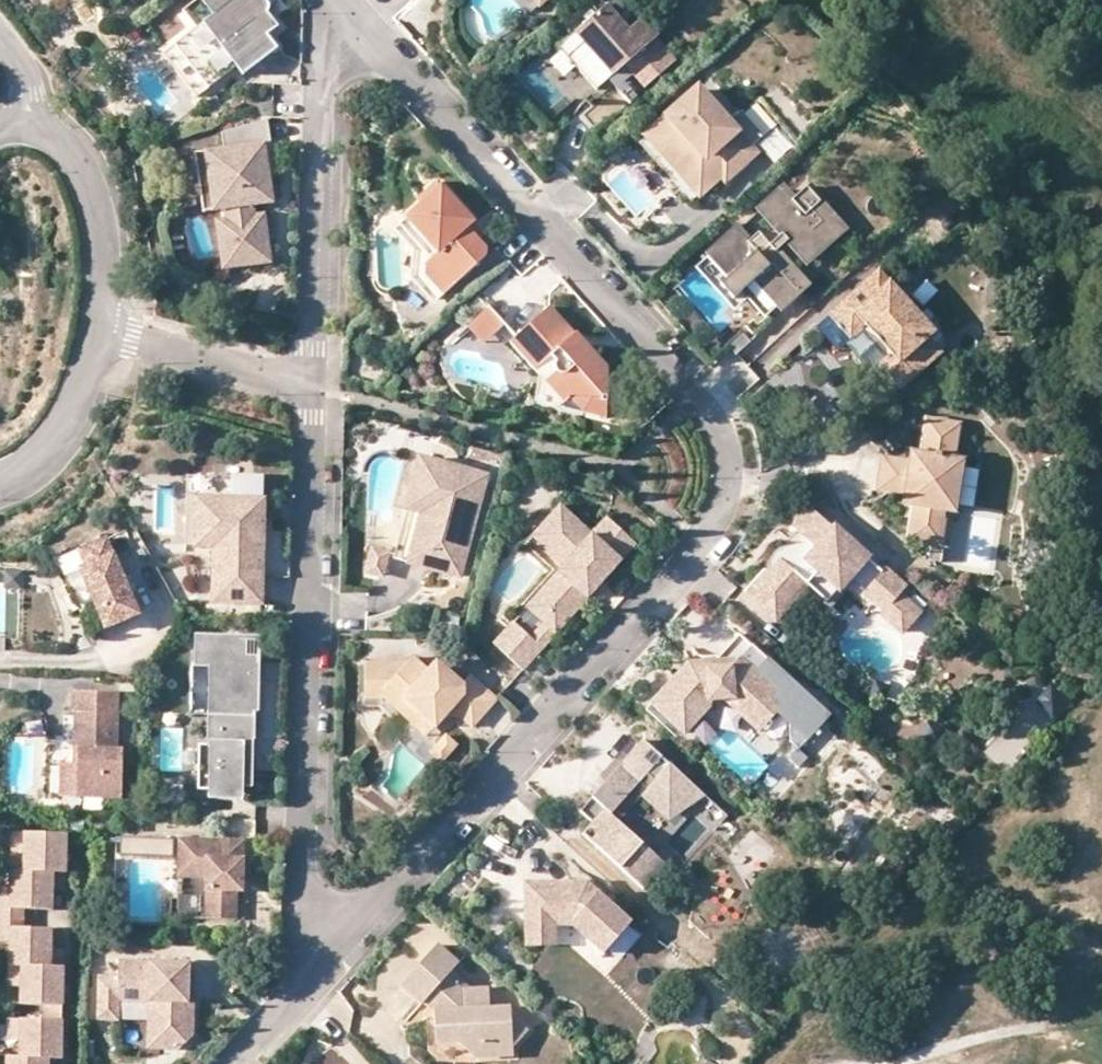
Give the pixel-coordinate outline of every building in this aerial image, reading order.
[(240,0),(214,0),(190,18),(204,36),(171,62),(204,105),(244,74),(250,82),(284,56),(273,43),(284,35),(257,0),(249,0),(244,4),(240,0)] [(610,9),(563,51),(602,93),(615,81),(621,88),(589,118),(605,135),(643,100),(641,98),(680,62),(660,40),(662,38),(646,21),(633,33),(610,9)] [(698,87),(647,134),(684,174),(705,155),(724,176),(754,149),(750,145),(763,134),(741,109),(728,121),(698,87)] [(268,116),(261,118),(267,155),(268,153),(269,151),(271,147),(271,143),(268,116)] [(261,118),(222,130),(225,146),(206,148),(208,166),(205,172),(206,184),(212,189),(214,207),(225,205),(226,217),(223,217),(229,264),(269,259),(264,212),(254,213),(252,202),(272,199),(269,175),(258,176),(257,161),(258,160),(262,159),(264,157),(267,155),(261,118)] [(186,159),(184,143),(167,145),(170,161),(186,159)] [(269,175),(267,155),(264,157),(262,159),(258,160),(257,161),(258,176),(269,175)] [(703,196),(724,176),(705,155),(684,174),(703,196)] [(431,278),(450,298),(491,260),(491,252),(483,243),(474,233),(472,231),(474,230),(476,227),(476,225),(476,222),(475,220),(472,219),(470,218),(466,218),(464,219),(458,212),(462,207),(442,185),(434,193),(434,201),(426,207),(411,221),(442,256),(432,265),(431,278)] [(825,204),(812,189),(797,202),(788,192),(719,255),(738,275),(728,284),(725,287),(738,302),(751,291),(770,312),(782,300),(789,307),(811,287),(781,255),(793,243),(812,264),(828,250),(820,241),(825,237),(832,246),(848,231),(829,210),(826,212),(821,208),(825,204)] [(434,201),(434,193),(423,203),(426,207),(434,201)] [(830,209),(825,204),(821,208),(826,212),(829,210),(830,209)] [(442,256),(411,221),(399,232),(418,253),(416,281),(439,307),(450,298),(431,278),(432,265),(442,256)] [(480,228),(474,233),(483,243),(489,238),(480,228)] [(820,241),(828,250),(832,246),(825,237),(820,241)] [(738,275),(719,255),(709,263),(728,284),(738,275)] [(885,276),(835,321),(856,344),(851,349),(873,373),(893,355),(897,360),(885,370),(906,393),(946,358),(932,342),(939,336),(885,276)] [(576,337),(551,310),(519,339),(573,399),(610,400),(611,371),(578,335),(576,337)] [(491,312),(470,331),(486,347),(506,329),(491,312)] [(856,344),(835,321),(822,332),(843,356),(851,349),(856,344)] [(752,342),(747,337),(733,351),(738,356),(752,342)] [(573,399),(519,339),(513,345),(542,377),(538,403),(610,420),(610,400),(573,399)] [(965,427),(933,422),(928,451),(932,452),(931,457),(918,455),(915,472),(909,470),(910,463),(889,459),(883,491),(911,496),(910,505),(919,506),(913,541),(944,547),(951,511),(959,464),(965,427)] [(423,460),(410,510),(416,512),(429,462),(423,460)] [(489,478),(429,462),(416,512),(410,510),(396,560),(456,576),(469,527),(476,528),(489,478)] [(968,465),(959,464),(951,511),(960,512),(968,465)] [(268,480),(193,478),(191,549),(218,550),(218,560),(217,605),(265,606),(266,547),(259,547),(260,529),(266,530),(268,480)] [(560,509),(532,540),(565,569),(554,580),(542,594),(559,610),(545,626),(532,641),(514,625),(494,647),(523,673),(595,594),(590,590),(599,579),(604,583),(637,546),(607,519),(591,537),(560,509)] [(885,574),(813,512),(796,532),(798,533),(780,553),(786,559),(765,584),(775,593),(763,607),(779,621),(810,585),(830,602),(851,578),(869,593),(885,574)] [(462,578),(476,528),(469,527),(456,576),(462,578)] [(106,536),(58,558),(65,575),(81,568),(106,626),(139,611),(106,536)] [(387,551),(373,547),(370,558),(383,562),(387,551)] [(218,550),(191,549),(191,559),(218,560),(218,550)] [(946,554),(930,552),(927,564),(943,567),(946,554)] [(383,562),(370,558),(367,568),(381,572),(383,562)] [(888,571),(885,574),(869,593),(890,611),(904,595),(909,589),(888,571)] [(595,594),(604,583),(599,579),(590,590),(595,594)] [(775,593),(765,584),(752,598),(763,607),(775,593)] [(559,610),(542,594),(527,610),(545,626),(559,610)] [(890,611),(887,615),(908,633),(925,613),(904,595),(890,611)] [(690,664),(652,704),(686,734),(711,706),(711,701),(735,699),(755,717),(771,700),(782,710),(778,714),(809,742),(831,717),(740,634),(719,656),(707,657),(707,662),(708,669),(696,670),(690,664)] [(14,636),(3,636),(3,644),(14,644),(14,636)] [(248,642),(200,642),(200,674),(215,674),(214,748),(206,748),(202,748),(201,792),(213,793),(213,805),(247,805),(247,791),(255,792),(256,743),(258,743),(259,722),(257,722),(257,716),(262,717),(263,661),(248,661),(248,642)] [(263,643),(248,642),(248,661),(263,661),(263,643)] [(413,666),(369,665),(368,699),(389,700),(402,711),(410,701),(441,729),(457,710),(478,728),(501,703),(474,678),(467,687),(441,664),(432,674),(418,661),(413,666)] [(200,674),(190,673),(189,725),(207,725),(206,748),(214,748),(215,674),(200,674)] [(118,689),(73,688),(72,710),(75,710),(74,746),(77,746),(77,760),(76,793),(121,794),(123,746),(117,745),(118,689)] [(711,701),(711,706),(731,704),(761,732),(778,714),(782,710),(771,700),(755,717),(735,699),(711,701)] [(410,701),(402,711),(432,738),(441,729),(410,701)] [(643,737),(579,809),(592,821),(582,831),(645,886),(667,860),(614,813),(649,772),(656,779),(649,787),(672,805),(693,781),(643,737)] [(449,738),(444,743),(448,746),(450,756),(459,747),(449,738)] [(444,743),(434,754),(444,763),(450,756),(448,746),(444,743)] [(59,793),(76,793),(77,760),(60,760),(59,793)] [(672,805),(649,787),(643,793),(670,818),(707,794),(693,781),(672,805)] [(15,864),(15,877),(68,878),(69,839),(28,838),(27,864),(15,864)] [(27,864),(28,838),(16,838),(15,864),(27,864)] [(247,840),(183,839),(181,917),(240,918),(241,877),(246,877),(247,840)] [(173,842),(125,841),(125,857),(173,858),(173,842)] [(15,877),(14,877),(13,893),(13,915),(27,915),(55,916),(56,896),(56,889),(68,889),(68,878),(15,877)] [(590,886),(528,886),(528,917),(557,917),(557,928),(575,928),(608,957),(636,926),(601,895),(597,900),(590,893),(590,886)] [(601,895),(590,886),(590,893),(597,900),(601,895)] [(27,915),(13,915),(13,893),(0,892),(0,912),(0,955),(11,955),(12,933),(26,934),(27,915)] [(557,917),(528,917),(529,949),(557,949),(557,928),(557,917)] [(24,971),(66,972),(66,962),(54,961),(54,955),(54,934),(26,934),(12,933),(11,955),(11,971),(24,971)] [(439,948),(402,989),(423,1007),(425,1005),(431,999),(439,1006),(440,1013),(434,1013),(437,1045),(458,1044),(476,1059),(515,1058),(515,1050),(530,1033),(513,1017),(513,1010),(491,1011),(491,990),(470,991),(463,992),(449,980),(453,976),(460,967),(439,948)] [(191,1004),(192,965),(172,964),(172,970),(165,970),(166,964),(122,963),(121,980),(102,979),(101,1022),(121,1023),(121,1003),(151,1003),(158,1003),(157,1027),(165,1027),(165,1051),(182,1052),(196,1038),(197,1004),(191,1004)] [(24,971),(11,971),(10,992),(23,993),(24,971)] [(46,1017),(65,1018),(66,972),(24,971),(23,993),(23,1010),(46,1010),(46,1017)] [(470,991),(453,976),(449,980),(463,992),(470,991)] [(425,1005),(434,1013),(440,1013),(439,1006),(431,999),(425,1005)] [(158,1003),(151,1003),(150,1050),(165,1051),(165,1027),(157,1027),(158,1003)] [(22,1046),(22,1062),(52,1062),(59,1062),(64,1063),(65,1018),(46,1017),(46,1025),(22,1025),(22,1046)] [(22,1046),(22,1025),(10,1024),(9,1046),(22,1046)]
